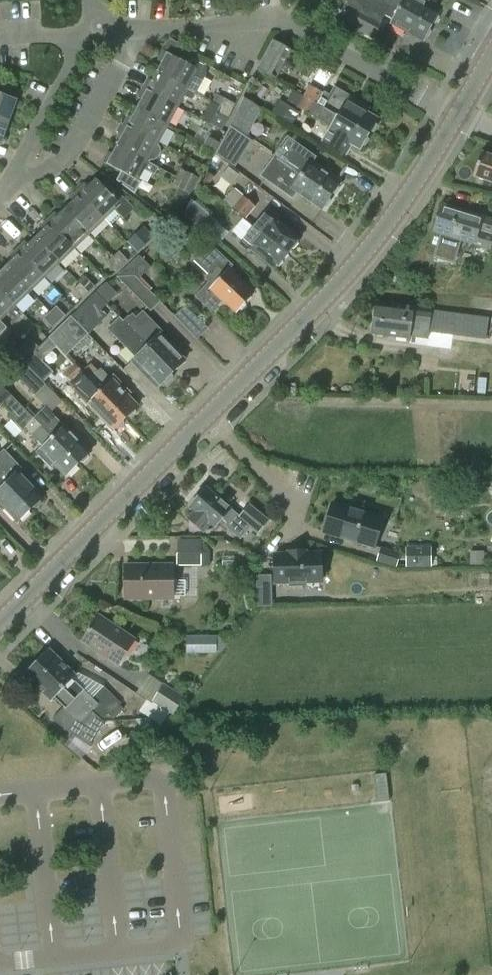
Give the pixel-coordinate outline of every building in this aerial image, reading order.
[(383,0),(349,0),(346,4),(355,9),(348,23),(377,39),(385,25),(379,22),(383,15),(392,20),(390,24),(422,41),(424,38),(427,38),(430,32),(429,29),(431,26),(384,1),(383,0)] [(423,3),(424,0),(383,0),(384,1),(431,26),(432,23),(435,23),(438,17),(437,15),(439,11),(423,3)] [(202,73),(205,66),(187,56),(190,50),(169,39),(157,61),(161,63),(156,72),(187,89),(194,93),(196,94),(206,75),(202,73)] [(257,69),(275,79),(291,50),(272,40),(257,69)] [(194,93),(187,89),(156,72),(151,81),(148,79),(143,88),(177,107),(183,95),(191,99),(194,93)] [(310,86),(303,96),(368,135),(370,131),(373,131),(376,126),(375,123),(377,120),(366,113),(369,109),(334,88),(329,97),(321,92),(320,92),(310,86)] [(167,125),(177,107),(143,88),(138,98),(141,100),(136,109),(167,125)] [(368,135),(303,96),(303,97),(292,91),(286,101),(315,118),(315,119),(330,127),(328,130),(359,149),(362,145),(364,146),(368,140),(367,137),(368,135)] [(8,123),(16,100),(0,94),(0,120),(8,123)] [(223,98),(219,106),(230,112),(234,104),(223,98)] [(230,126),(247,137),(261,109),(243,98),(230,126)] [(271,113),(291,125),(299,113),(279,101),(271,113)] [(230,112),(219,106),(215,113),(226,120),(230,112)] [(167,125),(136,109),(131,118),(128,116),(123,125),(157,144),(167,125)] [(0,120),(0,146),(8,123),(0,120)] [(157,144),(123,125),(118,134),(121,136),(116,145),(147,162),(148,161),(150,162),(154,161),(157,159),(159,156),(160,153),(160,149),(158,146),(157,144)] [(216,155),(235,168),(252,142),(231,128),(216,155)] [(207,137),(203,145),(215,151),(219,143),(207,137)] [(280,149),(274,157),(286,166),(330,197),(340,183),(312,163),(315,158),(295,144),(288,154),(280,149)] [(159,168),(147,162),(116,145),(111,154),(108,152),(103,162),(122,173),(117,182),(135,196),(142,183),(137,181),(143,169),(155,176),(159,168)] [(215,151),(203,145),(199,152),(212,158),(215,151)] [(480,152),(472,176),(491,183),(491,156),(480,152)] [(286,166),(274,157),(261,176),(290,197),(295,191),(321,210),(330,197),(286,166)] [(185,173),(181,180),(192,186),(197,178),(185,173)] [(202,182),(207,186),(214,178),(209,174),(202,182)] [(84,184),(77,191),(104,219),(110,226),(120,217),(123,220),(134,209),(117,191),(112,197),(95,179),(87,187),(84,184)] [(192,186),(181,180),(177,188),(189,193),(192,186)] [(104,219),(77,191),(69,198),(72,201),(65,208),(89,234),(104,219)] [(231,209),(244,219),(254,206),(242,196),(231,209)] [(183,214),(206,234),(216,222),(193,203),(183,214)] [(440,204),(432,233),(440,235),(433,258),(434,258),(434,257),(444,260),(448,260),(452,258),(454,255),(458,241),(490,250),(491,243),(491,220),(440,204)] [(89,234),(65,208),(57,216),(54,213),(47,220),(74,248),(89,234)] [(268,209),(253,227),(286,254),(291,249),(293,249),(298,244),(297,241),(299,239),(276,219),(277,217),(268,209)] [(253,227),(244,219),(233,232),(243,240),(239,245),(248,252),(250,250),(273,270),(276,267),(278,267),(282,262),(282,260),(286,254),(253,227)] [(74,248),(47,220),(39,227),(42,230),(35,237),(59,263),(74,248)] [(129,242),(140,254),(156,238),(145,226),(129,242)] [(25,242),(17,249),(44,277),(59,263),(35,237),(27,244),(25,242)] [(195,296),(212,312),(223,300),(236,311),(237,310),(240,310),(245,305),(244,302),(252,294),(227,271),(232,266),(208,244),(193,261),(208,275),(204,279),(208,282),(195,296)] [(12,259),(5,266),(29,292),(44,277),(17,249),(9,256),(12,259)] [(118,251),(112,257),(121,266),(127,261),(118,251)] [(139,256),(117,278),(134,277),(147,264),(139,256)] [(121,266),(112,257),(106,263),(114,272),(121,266)] [(14,306),(29,292),(5,266),(0,271),(0,291),(14,306)] [(134,277),(117,278),(150,311),(159,302),(134,277)] [(85,278),(79,284),(88,293),(94,286),(85,278)] [(95,293),(107,305),(117,295),(105,283),(95,293)] [(88,293),(79,284),(73,289),(82,298),(88,293)] [(14,306),(0,291),(0,320),(14,306)] [(88,300),(71,317),(88,334),(106,317),(88,300)] [(409,339),(410,333),(427,335),(428,328),(485,335),(488,314),(431,307),(431,311),(413,309),(413,308),(376,303),(371,334),(409,339)] [(56,306),(49,312),(58,322),(64,316),(56,306)] [(207,329),(185,307),(176,316),(197,338),(207,329)] [(58,322),(49,312),(44,318),(52,327),(58,322)] [(128,317),(123,321),(172,373),(184,361),(159,335),(162,332),(142,312),(132,321),(128,317)] [(71,317),(48,338),(65,356),(88,334),(71,317)] [(172,373),(123,321),(120,319),(111,327),(118,336),(137,355),(130,361),(157,388),(172,373)] [(29,338),(23,344),(32,354),(38,347),(29,338)] [(32,354),(23,344),(17,350),(26,359),(32,354)] [(26,359),(22,362),(23,363),(42,382),(43,383),(53,373),(42,363),(33,354),(32,353),(32,354),(26,359)] [(13,372),(35,395),(45,385),(43,383),(42,382),(23,363),(13,372)] [(131,393),(112,374),(109,377),(100,368),(97,371),(90,364),(81,373),(85,377),(125,418),(127,416),(130,417),(135,412),(134,409),(137,407),(128,397),(131,393)] [(125,418),(85,377),(81,373),(73,365),(64,374),(71,382),(66,387),(85,407),(88,404),(113,430),(115,427),(118,428),(123,423),(122,421),(125,418)] [(33,418),(1,385),(0,386),(0,407),(4,404),(13,413),(11,414),(11,422),(23,433),(26,429),(31,435),(42,447),(36,453),(49,467),(53,463),(65,476),(78,464),(33,418)] [(45,406),(33,418),(78,464),(79,462),(82,463),(87,458),(87,455),(89,452),(64,426),(45,406)] [(30,509),(32,507),(35,508),(40,503),(40,501),(42,498),(18,473),(22,470),(3,450),(0,453),(0,477),(30,509)] [(18,521),(30,509),(0,477),(0,503),(18,521)] [(257,533),(268,520),(249,505),(240,516),(206,487),(189,507),(194,511),(188,518),(203,532),(210,524),(214,528),(221,520),(226,523),(224,525),(240,539),(250,527),(257,533)] [(382,517),(332,503),(323,532),(373,547),(382,517)] [(149,519),(137,531),(138,537),(155,537),(149,519)] [(406,567),(431,567),(431,548),(405,549),(406,567)] [(399,555),(380,549),(377,559),(395,565),(399,555)] [(305,585),(305,582),(320,582),(320,576),(325,576),(325,559),(320,559),(320,553),(304,554),(304,552),(288,552),(288,554),(274,554),(274,583),(289,583),(289,586),(305,585)] [(176,553),(176,566),(199,566),(199,553),(176,553)] [(470,567),(484,567),(484,554),(470,554),(470,567)] [(125,565),(125,598),(172,598),(172,565),(125,565)] [(255,576),(256,605),(270,605),(269,576),(255,576)] [(82,641),(117,664),(134,639),(99,616),(82,641)] [(186,651),(222,652),(232,636),(217,636),(217,635),(186,634),(186,651)] [(39,660),(36,662),(101,722),(102,722),(103,722),(104,720),(103,719),(108,715),(108,714),(113,719),(123,709),(124,708),(119,703),(121,702),(103,685),(91,698),(83,690),(72,679),(75,676),(48,650),(45,653),(43,652),(38,657),(39,660)] [(101,722),(36,662),(34,665),(31,664),(26,669),(27,672),(25,674),(51,700),(54,697),(65,709),(65,708),(77,720),(67,731),(89,746),(102,722),(101,722)] [(153,701),(173,714),(184,697),(164,684),(153,701)] [(150,717),(136,718),(147,735),(157,728),(150,717)] [(389,801),(386,773),(374,774),(377,798),(377,802),(389,801)]
